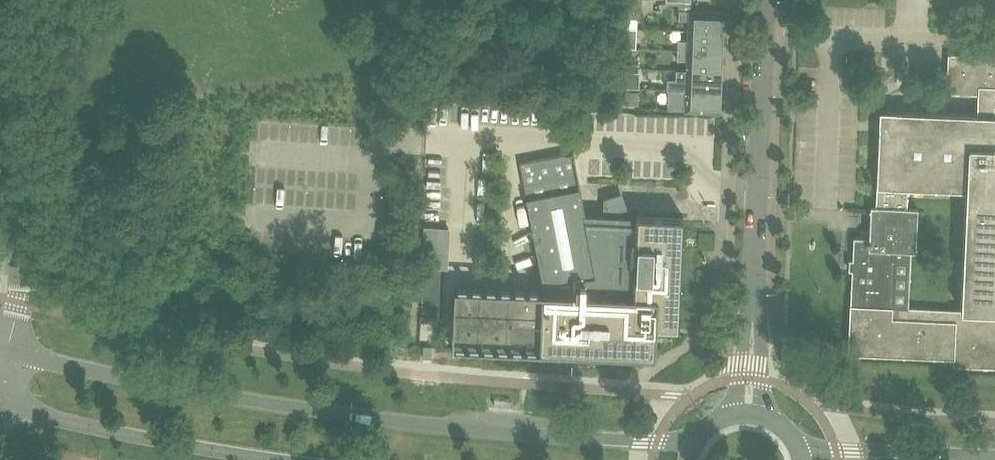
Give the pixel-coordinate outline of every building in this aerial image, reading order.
[(625,7),(624,18),(625,18),(642,18),(642,8),(625,7)] [(678,19),(689,20),(688,30),(723,32),(724,11),(689,9),(679,9),(678,19)] [(688,30),(688,40),(678,39),(677,49),(722,51),(723,32),(688,30)] [(623,42),(623,52),(641,53),(641,42),(623,42)] [(687,60),(687,70),(721,71),(722,51),(677,49),(677,59),(687,60)] [(850,303),(848,353),(953,357),(953,365),(994,366),(994,55),(948,53),(946,92),(978,93),(977,114),(880,110),(879,120),(879,132),(877,185),(876,205),(871,205),(869,237),(854,236),(852,259),(852,270),(850,303)] [(687,70),(686,79),(676,78),(676,89),(721,91),(721,71),(687,70)] [(625,71),(625,87),(640,87),(640,71),(625,71)] [(720,112),(721,91),(676,89),(675,99),(685,99),(685,110),(720,112)] [(621,104),(635,104),(635,91),(622,90),(621,104)] [(453,317),(452,346),(569,351),(677,356),(679,328),(683,217),(637,215),(637,221),(626,221),(626,216),(618,216),(618,221),(587,219),(574,150),(565,152),(566,153),(563,153),(520,161),(544,285),(543,290),(454,287),(453,317)]
